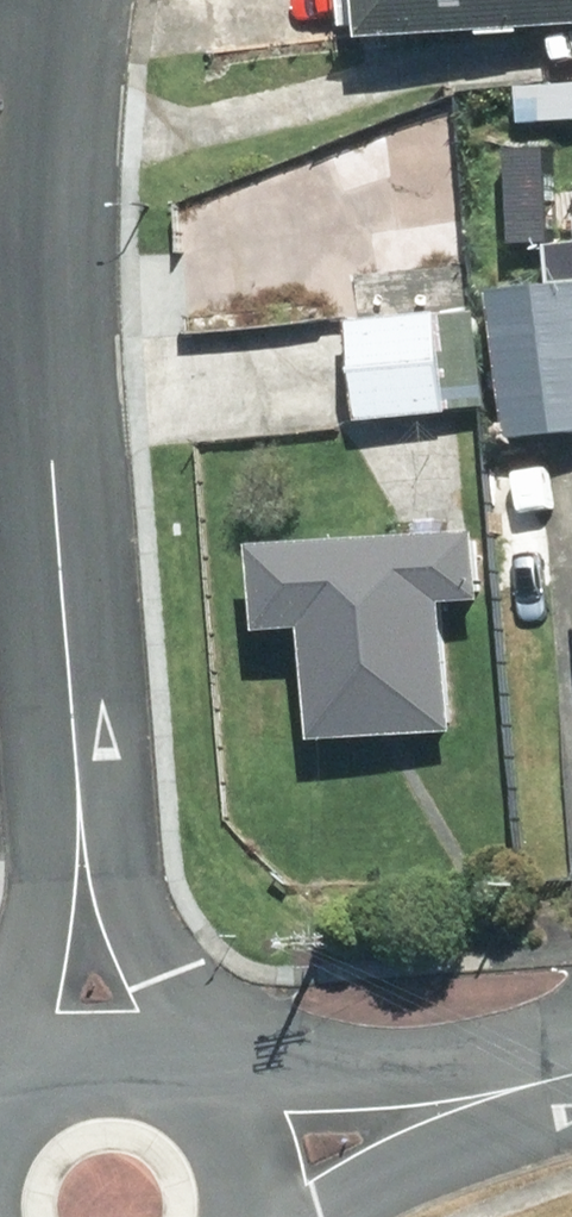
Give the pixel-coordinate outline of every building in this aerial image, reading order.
[(366,45),(571,31),(571,0),(363,0),(366,45)] [(553,256),(557,297),(498,303),(512,445),(571,439),(571,254),(553,256)] [(353,327),(360,428),(450,421),(451,427),(466,426),(467,439),(483,438),(482,423),(489,422),(487,395),(444,399),(439,321),(353,327)] [(419,544),(256,553),(261,640),(308,637),(314,747),(454,739),(447,608),(482,606),(478,543),(442,545),(441,526),(418,527),(419,544)]
